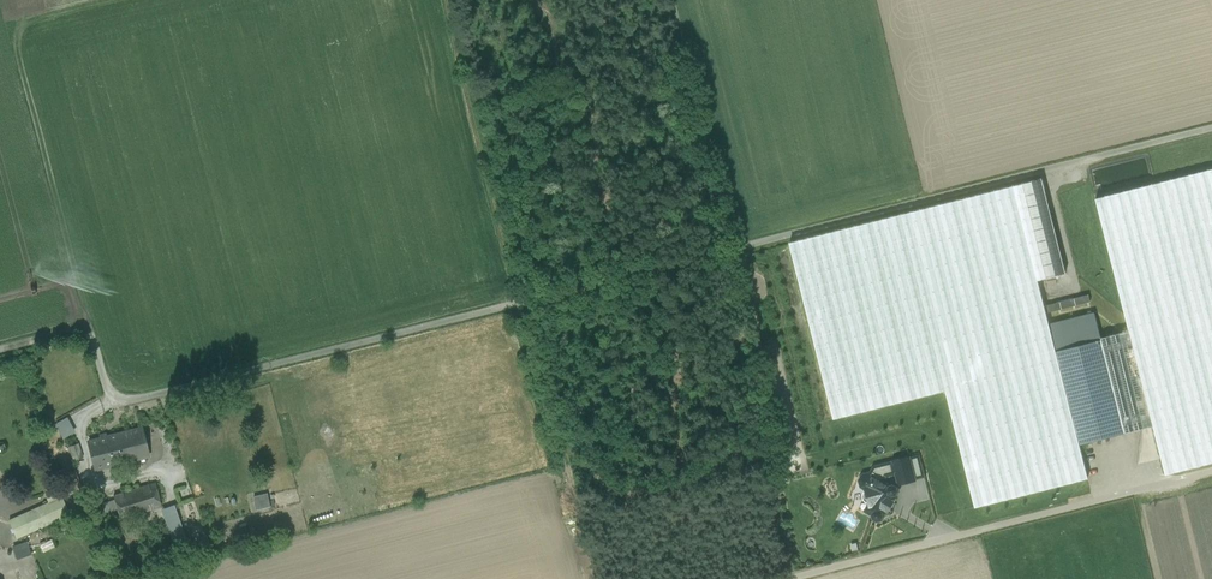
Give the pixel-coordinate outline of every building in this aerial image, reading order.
[(1096,198),(1129,331),(1153,426),(1166,474),(1211,463),(1211,169),(1096,198)] [(975,507),(1088,478),(1038,280),(1066,273),(1042,179),(790,243),(834,419),(946,390),(975,507)] [(1046,306),(1048,312),(1090,301),(1088,295),(1046,306)] [(1080,444),(1125,433),(1101,338),(1095,313),(1050,324),(1080,444)] [(1125,433),(1153,426),(1129,331),(1101,338),(1125,433)] [(67,418),(56,424),(64,438),(75,432),(67,418)] [(141,429),(120,435),(123,443),(129,441),(131,450),(132,450),(135,460),(148,457),(141,429)] [(120,435),(89,443),(96,470),(135,460),(132,450),(131,450),(129,441),(123,443),(120,435)] [(78,445),(70,447),(74,459),(82,457),(78,445)] [(919,455),(909,458),(915,480),(925,477),(919,455)] [(909,458),(894,461),(897,473),(900,484),(915,480),(909,458)] [(874,466),(869,474),(882,482),(886,476),(897,473),(894,461),(874,466)] [(893,485),(889,486),(882,482),(869,474),(864,475),(861,481),(862,486),(866,488),(869,490),(867,494),(868,499),(872,501),(870,504),(868,508),(869,512),(873,514),(874,518),(877,520),(881,519),(883,516),(882,512),(883,509),(886,510),(892,499),(890,498),(892,495),(896,494),(898,491),(897,487),(893,485)] [(140,489),(114,496),(120,518),(161,507),(155,485),(149,487),(150,489),(141,491),(140,489)] [(58,488),(45,494),(49,502),(62,497),(58,488)] [(865,501),(870,504),(872,501),(868,499),(867,494),(869,490),(866,488),(863,494),(863,497),(865,501)] [(269,507),(267,494),(253,497),(256,510),(269,507)] [(114,496),(103,499),(110,521),(120,518),(114,496)] [(49,502),(9,520),(17,538),(70,514),(62,497),(49,502)] [(174,507),(165,510),(171,528),(180,524),(174,507)] [(181,528),(172,531),(176,545),(186,542),(181,528)] [(45,551),(55,546),(51,539),(41,545),(45,551)] [(27,541),(13,546),(17,557),(31,552),(27,541)] [(198,547),(190,550),(192,556),(200,554),(198,547)]
